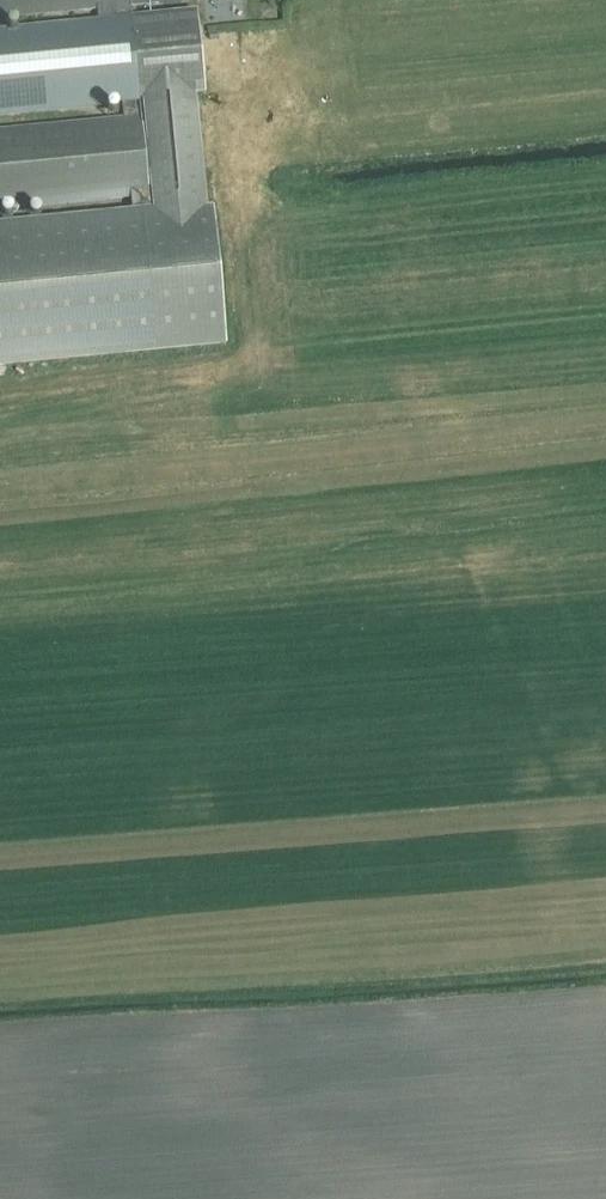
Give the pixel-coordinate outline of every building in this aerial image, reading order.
[(122,102),(123,121),(0,133),(0,210),(130,197),(132,216),(0,229),(0,363),(225,341),(212,208),(201,209),(190,95),(204,94),(196,18),(131,24),(130,7),(161,4),(160,0),(0,0),(0,20),(99,10),(101,27),(0,37),(0,114),(122,102)]
